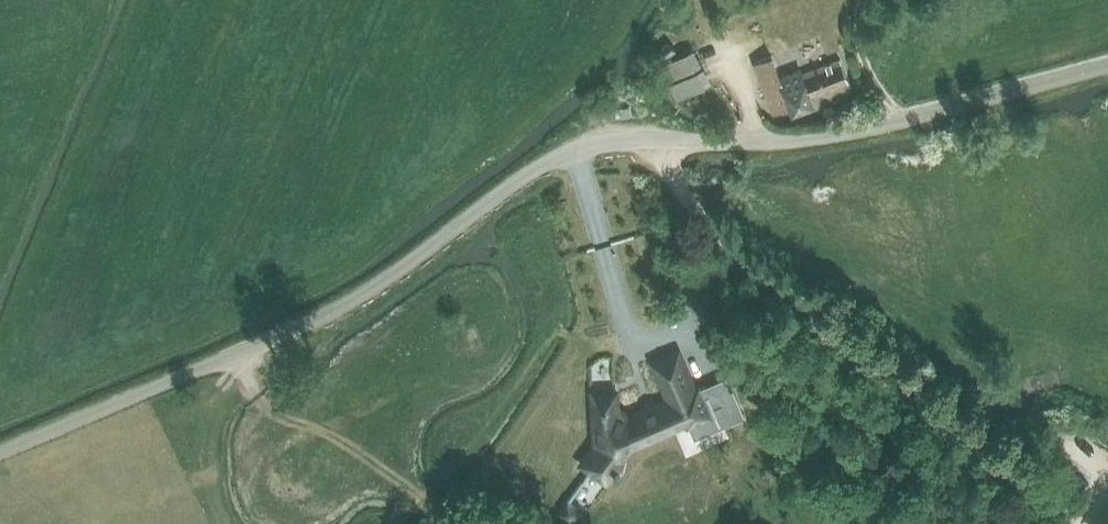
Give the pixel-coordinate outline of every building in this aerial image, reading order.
[(669,42),(657,53),(665,62),(677,51),(669,42)] [(809,94),(847,81),(840,61),(802,74),(800,70),(780,77),(772,55),(754,61),(772,113),(789,107),(790,111),(812,104),(809,94)] [(677,353),(652,364),(668,401),(626,419),(618,412),(617,395),(592,394),(593,445),(583,461),(590,465),(588,468),(604,479),(615,471),(618,468),(619,456),(628,443),(685,422),(686,425),(707,417),(696,390),(693,391),(677,353)] [(568,497),(558,509),(571,519),(581,507),(568,497)]
